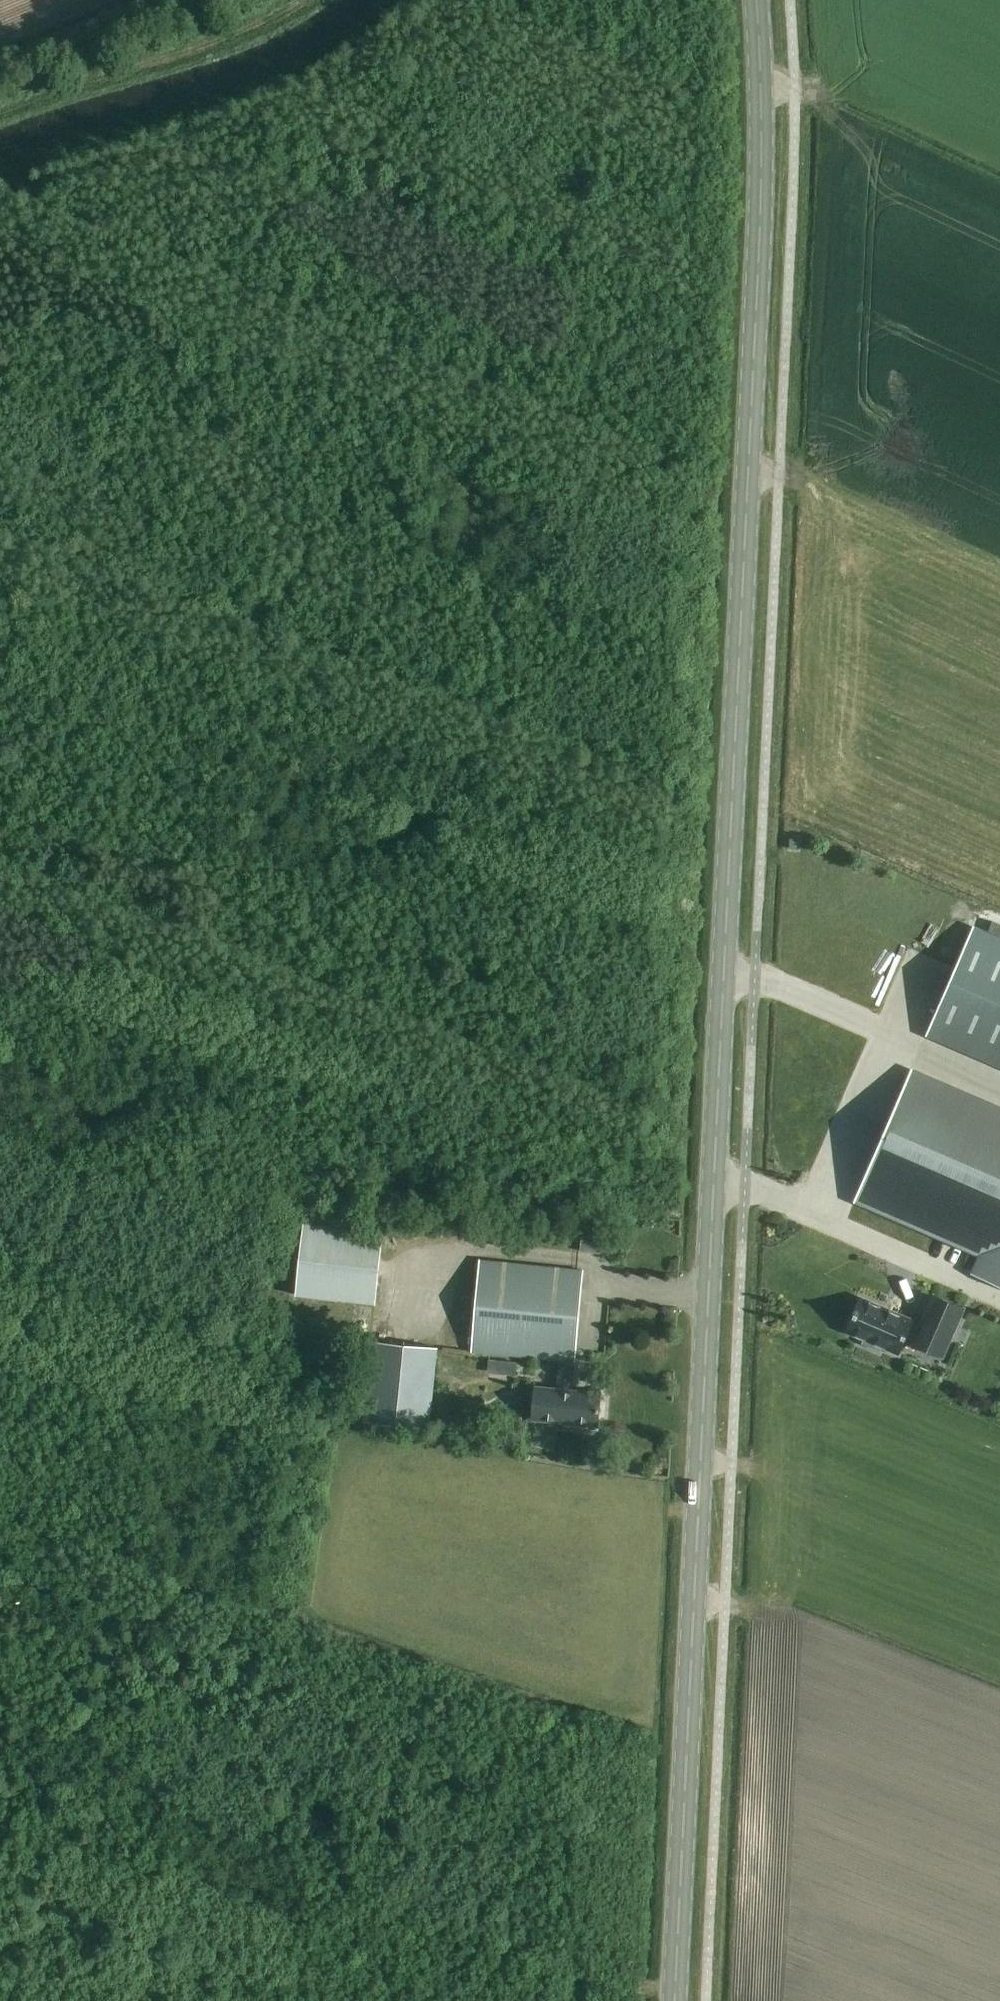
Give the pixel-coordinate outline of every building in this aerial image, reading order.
[(973,929),(928,1035),(999,1066),(999,940),(973,929)] [(981,1256),(973,1274),(999,1286),(999,1110),(911,1072),(855,1202),(981,1256)] [(296,1297),(375,1306),(383,1232),(304,1223),(296,1297)] [(579,1252),(613,1255),(614,1246),(580,1242),(579,1252)] [(598,1428),(601,1396),(571,1394),(582,1273),(479,1264),(470,1355),(561,1363),(559,1393),(535,1391),(532,1422),(598,1428)] [(920,1318),(860,1292),(846,1325),(864,1333),(862,1337),(878,1344),(880,1340),(897,1347),(904,1330),(923,1338),(925,1333),(944,1342),(961,1304),(931,1291),(920,1318)] [(363,1422),(430,1429),(438,1349),(371,1342),(363,1422)] [(529,1390),(552,1390),(552,1367),(529,1367),(529,1390)]
